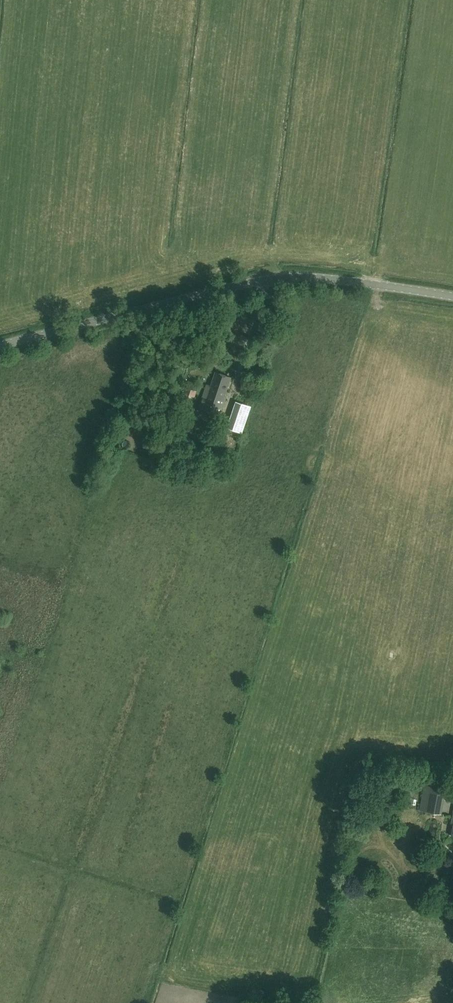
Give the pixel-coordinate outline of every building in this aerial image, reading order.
[(228,392),(226,391),(231,377),(216,372),(211,386),(207,384),(199,407),(209,411),(220,415),(228,392)] [(193,401),(197,391),(189,388),(185,398),(193,401)] [(232,428),(239,431),(247,405),(234,401),(226,426),(232,428)] [(441,814),(446,786),(425,782),(420,810),(441,814)]
